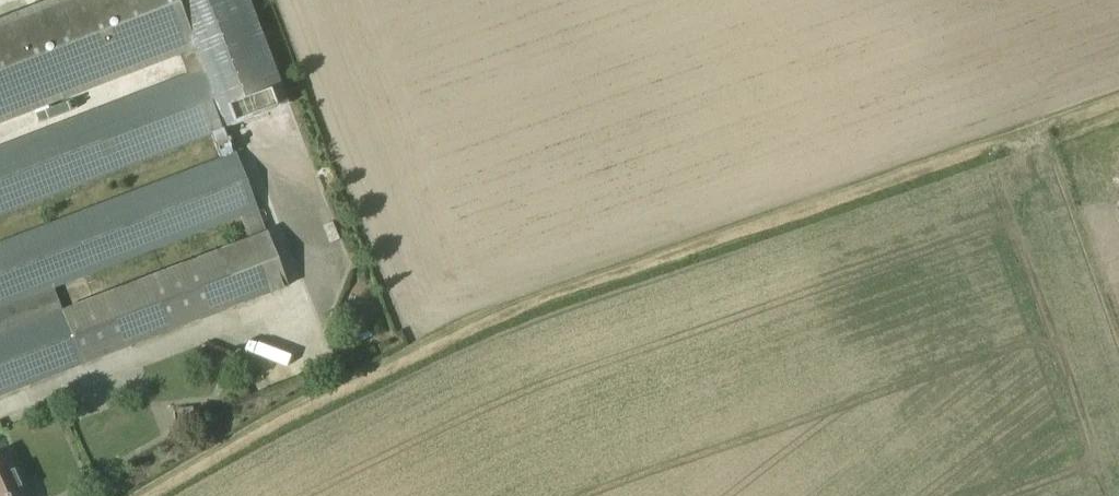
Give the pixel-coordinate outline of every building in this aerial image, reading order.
[(248,0),(51,0),(0,20),(0,123),(181,54),(190,77),(0,150),(0,215),(212,135),(221,158),(0,242),(0,396),(101,357),(201,319),(287,286),(227,128),(288,104),(248,0)] [(7,451),(0,454),(0,495),(28,495),(7,451)]
